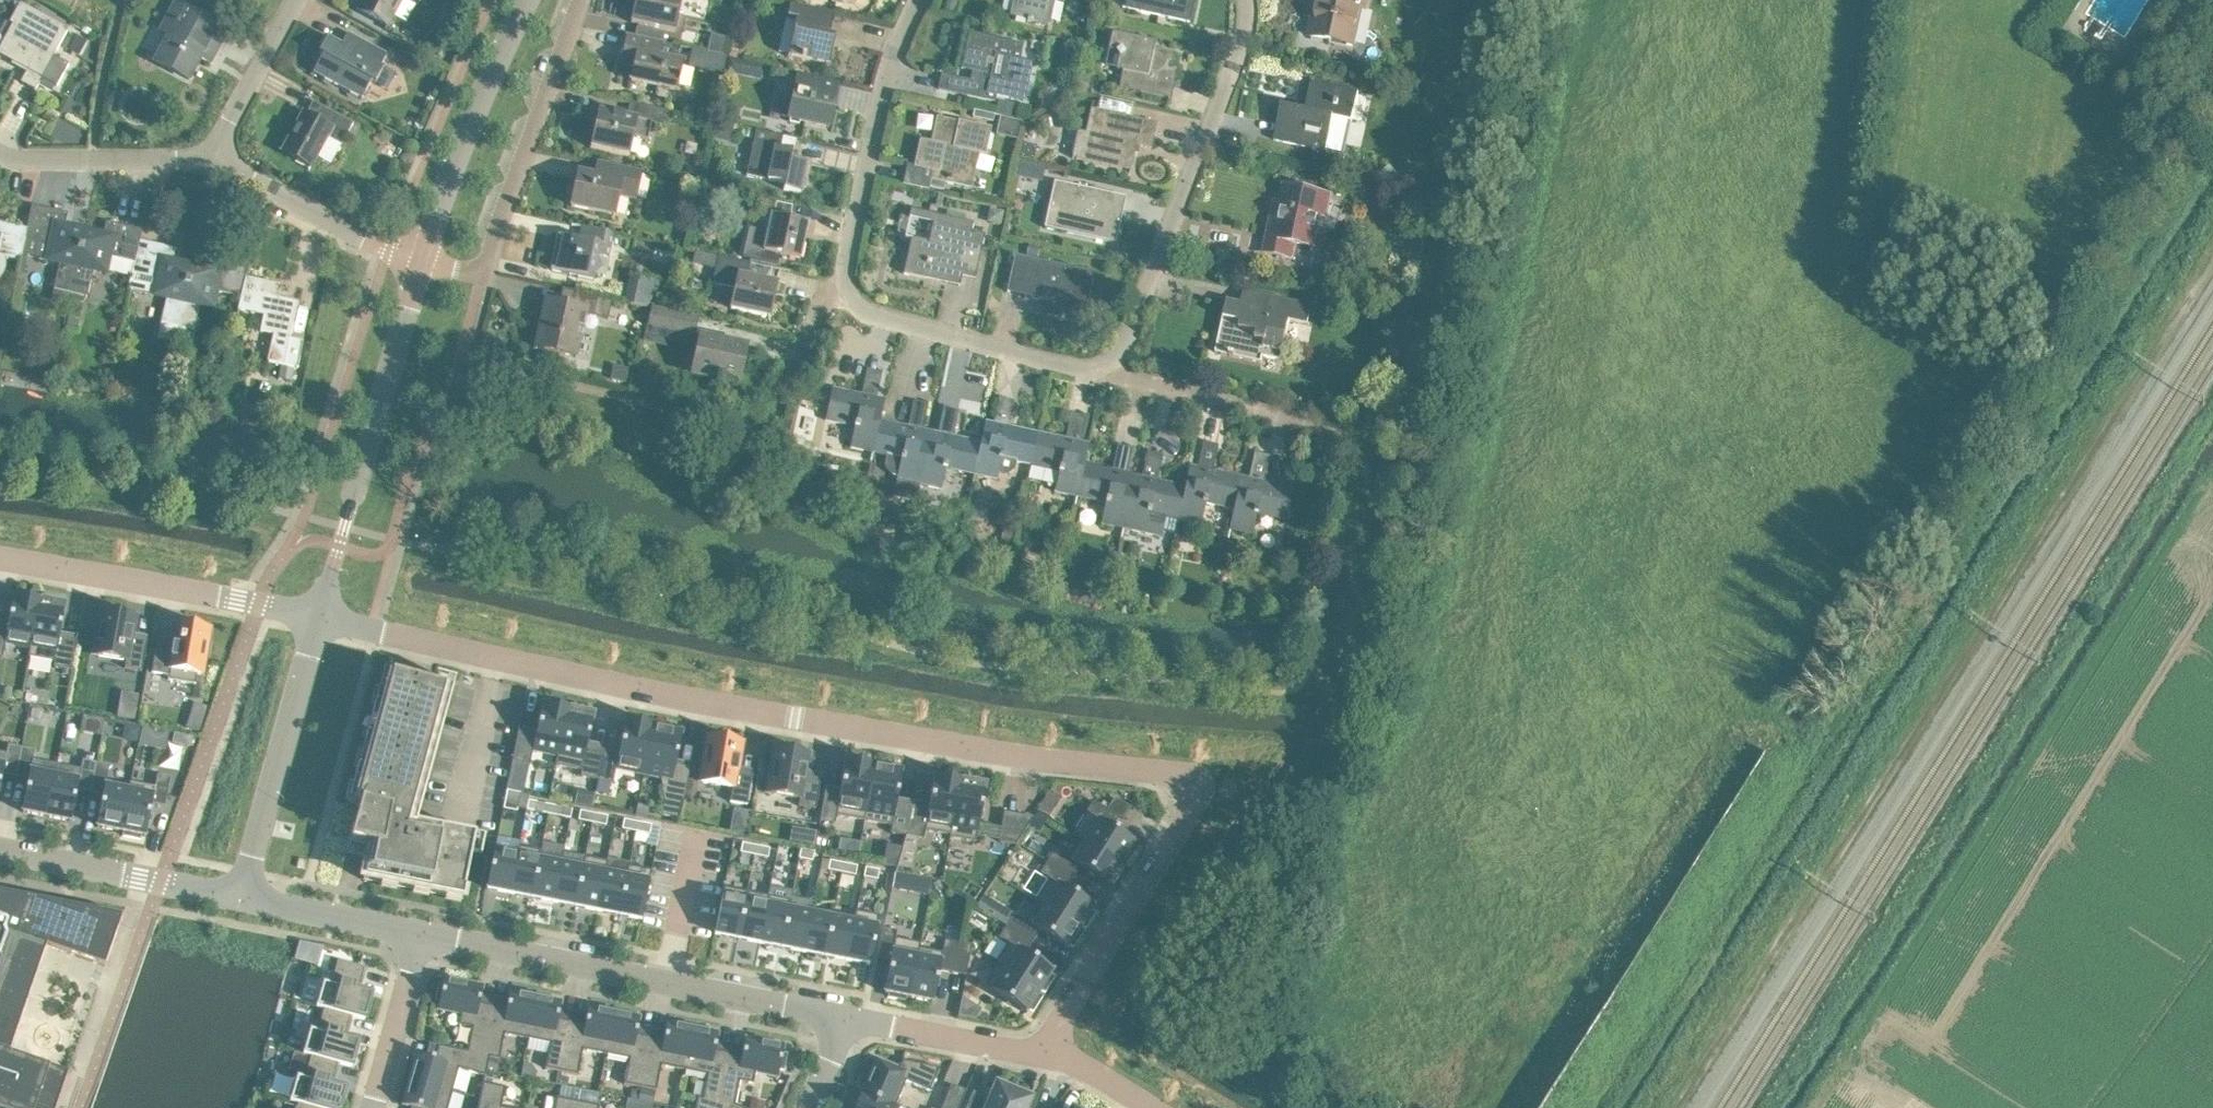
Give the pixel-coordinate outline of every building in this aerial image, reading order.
[(357,10),(387,26),(393,15),(405,22),(414,5),(416,6),(420,0),(362,0),(357,10)] [(636,23),(630,22),(676,32),(683,0),(641,0),(636,23)] [(1011,15),(1027,19),(1026,21),(1032,22),(1032,20),(1048,23),(1053,0),(1014,0),(1011,15)] [(1125,9),(1189,23),(1194,0),(1127,0),(1125,9)] [(1366,0),(1313,0),(1317,1),(1310,36),(1352,45),(1360,8),(1364,9),(1366,0)] [(828,65),(834,38),(828,36),(833,13),(791,3),(788,17),(797,19),(788,56),(828,65)] [(67,32),(48,21),(15,4),(15,5),(21,8),(14,22),(16,23),(11,33),(0,51),(0,52),(29,68),(22,82),(34,88),(33,90),(35,91),(41,78),(56,86),(67,65),(53,57),(67,32)] [(215,52),(226,31),(175,4),(161,29),(170,34),(156,60),(147,56),(146,57),(188,79),(206,47),(215,52)] [(1170,99),(1177,68),(1171,67),(1174,53),(1153,48),(1155,41),(1111,32),(1108,50),(1119,52),(1116,69),(1122,70),(1119,88),(1170,99)] [(79,55),(87,41),(74,33),(66,48),(79,55)] [(969,33),(961,68),(972,70),(970,81),(966,95),(988,100),(995,101),(996,96),(1017,100),(1025,62),(1019,61),(1022,44),(990,38),(969,33)] [(676,61),(679,47),(626,35),(623,49),(621,48),(620,49),(623,50),(620,64),(624,65),(625,62),(633,64),(629,81),(676,92),(683,63),(676,61)] [(351,49),(327,36),(318,53),(322,55),(313,73),(361,99),(371,82),(375,84),(384,67),(381,65),(387,54),(357,37),(351,49)] [(693,49),(689,67),(723,74),(727,57),(693,49)] [(787,89),(781,117),(788,119),(828,127),(837,85),(816,80),(798,76),(794,91),(787,89)] [(1352,121),(1358,91),(1311,81),(1305,110),(1282,105),(1274,140),(1314,149),(1325,151),(1332,117),(1352,121)] [(590,146),(590,148),(611,152),(625,156),(629,136),(643,139),(643,138),(648,139),(652,122),(663,125),(666,111),(651,108),(629,103),(626,116),(598,109),(598,111),(600,111),(592,147),(590,146)] [(353,123),(323,107),(316,119),(302,111),(294,126),(296,127),(284,150),(279,148),(278,149),(309,166),(307,170),(308,170),(326,137),(341,145),(353,123)] [(1136,121),(1131,119),(1131,117),(1091,109),(1086,133),(1078,131),(1072,158),(1125,170),(1126,166),(1130,167),(1129,172),(1130,173),(1134,153),(1132,153),(1134,145),(1151,149),(1156,123),(1137,118),(1136,121)] [(919,139),(913,166),(932,170),(928,187),(943,190),(944,183),(945,180),(969,185),(972,168),(968,167),(972,152),(979,153),(985,154),(991,127),(979,125),(958,120),(957,125),(939,121),(941,114),(939,114),(935,136),(937,136),(935,143),(919,139)] [(796,153),(797,152),(780,148),(783,136),(757,130),(747,176),(768,181),(785,185),(784,190),(800,194),(807,163),(790,159),(792,152),(796,153)] [(394,159),(400,148),(389,142),(383,153),(394,159)] [(1034,160),(1035,151),(1030,145),(1023,144),(1020,157),(1034,160)] [(1314,149),(1310,166),(1342,173),(1345,155),(1325,151),(1314,149)] [(641,173),(597,163),(597,165),(598,165),(598,163),(605,165),(602,177),(578,172),(570,206),(615,216),(619,195),(636,198),(641,173)] [(1387,184),(1398,174),(1390,164),(1379,174),(1387,184)] [(1047,212),(1044,227),(1090,237),(1114,243),(1115,243),(1120,220),(1117,219),(1119,211),(1122,212),(1125,197),(1104,192),(1054,180),(1054,182),(1057,182),(1050,212),(1047,212)] [(1326,218),(1331,195),(1284,185),(1273,237),(1267,236),(1267,238),(1268,238),(1265,251),(1264,250),(1264,252),(1292,258),(1295,244),(1313,248),(1319,217),(1326,218)] [(790,206),(790,205),(762,199),(759,213),(772,216),(765,252),(799,259),(807,222),(786,218),(789,205),(790,206)] [(70,293),(84,230),(65,226),(68,213),(31,205),(26,228),(24,238),(26,239),(50,244),(46,259),(59,262),(53,289),(70,293)] [(1004,210),(989,207),(986,222),(1000,225),(1004,210)] [(974,223),(911,209),(909,217),(910,217),(912,210),(934,215),(928,241),(911,237),(903,274),(959,286),(967,251),(980,254),(984,234),(972,232),(974,223)] [(845,225),(845,213),(828,212),(828,224),(845,225)] [(140,241),(142,230),(106,222),(103,235),(84,230),(70,293),(87,297),(93,269),(106,272),(110,257),(134,262),(139,241),(140,241)] [(2,262),(4,258),(21,261),(26,239),(24,238),(26,228),(0,223),(0,264),(2,262)] [(607,258),(613,233),(571,224),(571,225),(581,227),(578,240),(559,236),(559,237),(561,238),(555,270),(552,269),(552,271),(592,279),(597,256),(607,258)] [(174,340),(187,285),(191,265),(172,261),(175,248),(140,241),(139,241),(134,262),(129,289),(166,297),(160,324),(157,337),(174,340)] [(1037,255),(1039,245),(1026,242),(1024,252),(1037,255)] [(694,251),(692,262),(703,264),(705,254),(694,251)] [(1072,272),(1066,270),(1067,266),(1056,264),(1014,255),(1006,291),(1007,292),(1009,284),(1038,291),(1037,298),(1050,301),(1046,315),(1060,318),(1060,319),(1064,320),(1064,319),(1082,323),(1093,272),(1073,268),(1072,272)] [(210,269),(191,265),(187,285),(174,340),(191,344),(194,332),(200,304),(213,307),(217,292),(241,297),(245,277),(246,277),(249,264),(213,256),(210,269)] [(769,317),(776,282),(747,276),(750,263),(719,257),(714,283),(736,288),(731,309),(769,317)] [(241,297),(238,310),(263,315),(260,331),(273,334),(267,361),(270,362),(285,365),(297,368),(303,341),(290,339),(298,302),(278,298),(281,285),(246,277),(245,277),(241,297)] [(607,320),(612,300),(598,297),(562,289),(559,303),(545,300),(535,348),(575,357),(585,315),(607,320)] [(77,329),(84,298),(61,293),(58,306),(70,309),(65,326),(77,329)] [(1307,325),(1312,305),(1270,296),(1267,309),(1227,300),(1220,332),(1226,333),(1221,354),(1229,356),(1234,357),(1235,357),(1261,362),(1263,356),(1281,360),(1289,321),(1307,325)] [(697,337),(701,319),(654,309),(650,326),(697,337)] [(737,384),(745,345),(699,336),(691,374),(717,380),(716,384),(721,385),(722,381),(737,384)] [(875,404),(882,370),(881,370),(880,374),(866,371),(862,394),(832,388),(825,420),(854,426),(850,447),(872,452),(870,461),(870,462),(879,420),(880,420),(884,399),(883,399),(882,406),(875,404)] [(1037,432),(1008,426),(1013,403),(999,400),(1000,395),(999,395),(992,430),(985,428),(986,422),(985,421),(981,442),(975,474),(996,479),(998,473),(1007,475),(1015,470),(1016,463),(1029,465),(1027,474),(1028,474),(1037,432)] [(918,488),(930,431),(928,437),(921,436),(929,402),(928,401),(927,406),(913,403),(908,426),(880,420),(879,420),(870,462),(871,462),(873,452),(885,455),(884,462),(884,466),(885,469),(888,473),(891,475),(897,478),(896,479),(893,496),(915,501),(916,492),(918,488)] [(981,442),(952,436),(958,412),(944,409),(945,405),(944,405),(936,439),(929,438),(931,431),(930,431),(918,488),(919,484),(941,489),(946,468),(974,474),(971,484),(972,485),(975,474),(981,442)] [(1079,448),(1086,414),(1085,414),(1084,418),(1071,415),(1066,439),(1037,432),(1028,474),(1028,475),(1030,466),(1058,472),(1054,492),(1076,496),(1072,507),(1074,507),(1076,501),(1083,464),(1084,464),(1088,443),(1087,443),(1086,450),(1079,448)] [(1242,477),(1212,470),(1217,447),(1204,444),(1205,440),(1203,439),(1196,474),(1189,472),(1191,466),(1189,465),(1185,486),(1178,518),(1176,528),(1177,528),(1179,519),(1201,523),(1206,502),(1233,508),(1234,509),(1240,483),(1242,477)] [(1125,480),(1133,446),(1132,446),(1131,450),(1117,447),(1112,470),(1084,464),(1083,464),(1076,501),(1077,496),(1105,503),(1101,523),(1122,528),(1120,538),(1121,538),(1134,475),(1132,482),(1125,480)] [(1185,486),(1157,480),(1162,456),(1148,454),(1149,449),(1148,449),(1140,483),(1134,482),(1135,475),(1134,475),(1121,538),(1122,538),(1124,528),(1160,536),(1165,515),(1178,518),(1185,486)] [(1293,488),(1263,481),(1268,458),(1255,455),(1255,451),(1254,450),(1247,485),(1240,483),(1234,509),(1233,508),(1227,539),(1228,539),(1230,530),(1252,534),(1256,514),(1286,520),(1293,488)] [(860,495),(864,479),(849,476),(846,492),(860,495)] [(1004,526),(999,542),(1011,545),(1015,529),(1004,526)] [(0,626),(0,657),(2,658),(5,642),(30,647),(31,647),(39,599),(13,595),(7,628),(0,626)] [(54,661),(53,667),(71,670),(78,635),(77,635),(76,640),(59,637),(65,604),(39,599),(31,647),(30,647),(28,657),(54,661)] [(104,609),(95,655),(126,661),(125,668),(142,671),(147,641),(130,638),(133,622),(125,621),(126,613),(121,612),(122,608),(106,605),(106,609),(104,609)] [(169,675),(168,680),(196,684),(197,674),(201,674),(203,659),(205,659),(207,644),(206,644),(209,627),(183,623),(179,646),(157,643),(152,672),(169,675)] [(444,690),(383,673),(347,803),(360,806),(350,841),(369,847),(363,880),(462,899),(473,844),(406,830),(444,690)] [(558,755),(568,708),(542,702),(535,735),(518,732),(512,761),(529,765),(533,750),(558,755)] [(594,713),(568,708),(558,755),(583,760),(580,776),(598,780),(604,750),(587,746),(594,713)] [(618,753),(604,750),(598,780),(613,783),(616,767),(644,773),(654,724),(626,718),(618,753)] [(679,817),(683,798),(690,768),(675,765),(682,732),(655,726),(655,724),(654,724),(644,773),(663,777),(667,802),(664,814),(679,817)] [(741,741),(710,735),(702,782),(732,788),(730,802),(747,805),(752,775),(735,772),(741,741)] [(16,777),(22,747),(9,744),(4,766),(0,765),(0,789),(3,774),(16,777)] [(35,750),(22,747),(16,777),(29,779),(22,811),(47,816),(55,776),(31,771),(35,750)] [(808,752),(777,747),(769,793),(799,799),(798,806),(815,809),(820,779),(804,776),(808,752)] [(864,822),(865,812),(874,763),(845,758),(839,794),(824,791),(819,821),(834,823),(835,817),(864,822)] [(79,780),(55,776),(47,816),(71,821),(78,789),(90,792),(96,762),(83,759),(79,780)] [(110,765),(96,762),(90,792),(103,794),(97,826),(121,831),(129,791),(105,786),(110,765)] [(863,823),(891,827),(891,833),(906,835),(911,806),(896,803),(902,770),(874,765),(875,763),(874,763),(865,812),(864,822),(863,823)] [(141,840),(142,835),(146,836),(152,804),(165,806),(171,777),(158,774),(155,788),(131,783),(129,791),(121,831),(123,831),(122,836),(141,840)] [(928,809),(911,806),(906,835),(923,838),(926,823),(951,827),(959,780),(934,775),(928,809)] [(985,784),(959,780),(951,827),(977,831),(985,784)] [(1115,797),(1108,809),(1120,817),(1123,819),(1131,807),(1115,797)] [(515,821),(518,801),(505,799),(501,818),(515,821)] [(1108,809),(1094,801),(1074,833),(1085,840),(1120,863),(1134,842),(1112,828),(1120,817),(1108,809)] [(534,811),(548,814),(550,804),(536,802),(534,811)] [(637,803),(635,815),(647,818),(649,805),(637,803)] [(564,807),(550,804),(548,814),(562,817),(564,807)] [(564,807),(562,817),(570,818),(572,809),(564,807)] [(592,823),(594,813),(580,810),(578,820),(592,823)] [(998,841),(1015,844),(1033,817),(1003,812),(998,841)] [(607,816),(594,813),(592,823),(605,825),(607,816)] [(635,831),(637,822),(624,819),(622,829),(635,831)] [(637,822),(635,831),(649,834),(651,825),(637,822)] [(1054,850),(1047,861),(1072,877),(1079,866),(1107,884),(1109,880),(1113,883),(1123,867),(1119,864),(1120,863),(1085,840),(1071,861),(1054,850)] [(754,855),(756,845),(742,843),(740,852),(754,855)] [(539,858),(531,897),(553,901),(563,852),(564,848),(542,844),(541,850),(539,858)] [(756,845),(754,855),(768,858),(769,848),(756,845)] [(886,845),(883,865),(895,867),(902,847),(886,845)] [(517,853),(509,892),(531,897),(539,858),(541,850),(519,846),(517,853)] [(814,851),(800,848),(798,858),(812,861),(814,851)] [(487,888),(509,892),(517,853),(494,849),(487,888)] [(563,852),(553,901),(575,905),(583,866),(585,856),(563,852)] [(585,856),(583,866),(575,905),(597,910),(605,871),(607,860),(585,856)] [(605,871),(597,910),(619,914),(626,875),(629,862),(607,858),(607,860),(605,871)] [(828,870),(841,872),(843,863),(829,860),(828,870)] [(1085,928),(1095,912),(1091,909),(1093,906),(1065,888),(1072,877),(1047,861),(1040,873),(1048,878),(1035,899),(1037,900),(1080,927),(1081,925),(1085,928)] [(857,865),(843,863),(841,872),(855,875),(857,865)] [(626,875),(619,914),(641,919),(651,869),(629,865),(626,875)] [(879,870),(865,867),(863,877),(877,879),(879,870)] [(901,873),(898,888),(908,890),(912,875),(901,873)] [(724,887),(714,934),(737,938),(747,892),(724,887)] [(68,1073),(9,1053),(46,946),(105,966),(122,916),(45,901),(0,892),(0,1107),(56,1107),(68,1073)] [(768,896),(747,892),(737,938),(759,943),(768,896)] [(790,900),(768,896),(759,943),(781,947),(789,908),(790,900)] [(1080,927),(1037,900),(1024,921),(1014,914),(1006,926),(1032,942),(1039,931),(1067,948),(1069,944),(1073,947),(1083,931),(1079,929),(1080,927)] [(811,912),(789,908),(781,947),(803,952),(811,912)] [(854,921),(847,960),(869,965),(879,915),(856,911),(854,921)] [(832,917),(811,912),(803,952),(825,956),(832,917)] [(854,921),(832,917),(825,956),(847,960),(854,921)] [(1039,991),(1040,990),(1044,992),(1054,976),(1050,974),(1053,970),(1025,953),(1032,942),(1006,926),(999,937),(1008,942),(995,963),(997,964),(1039,991)] [(883,928),(877,957),(890,960),(884,992),(888,993),(887,998),(906,1001),(907,997),(908,997),(918,948),(919,942),(895,938),(897,930),(883,928)] [(908,997),(933,1002),(939,970),(952,972),(958,943),(945,940),(942,952),(918,948),(908,997)] [(296,959),(317,964),(322,947),(300,943),(296,959)] [(971,945),(958,943),(952,972),(965,975),(971,945)] [(324,1009),(351,1016),(364,1020),(371,996),(358,992),(365,967),(338,960),(331,985),(323,982),(316,1006),(324,1009)] [(997,964),(984,985),(1026,1012),(1028,1009),(1032,1011),(1042,995),(1038,993),(1039,991),(997,964)] [(469,973),(467,983),(486,987),(488,977),(469,973)] [(467,1053),(483,1056),(493,1006),(479,1003),(482,988),(444,980),(439,1006),(461,1011),(458,1025),(472,1027),(467,1051),(467,1053)] [(506,1008),(493,1006),(483,1056),(489,1057),(499,1059),(504,1034),(527,1038),(535,999),(509,993),(506,1008)] [(561,1071),(571,1021),(558,1018),(561,1004),(535,999),(527,1038),(550,1043),(545,1068),(561,1071)] [(619,1003),(617,1011),(648,1019),(650,1011),(619,1003)] [(345,1039),(351,1016),(324,1009),(318,1032),(309,1030),(303,1054),(311,1056),(338,1063),(351,1067),(357,1043),(345,1039)] [(585,1024),(571,1021),(561,1071),(578,1075),(583,1050),(606,1054),(614,1014),(588,1009),(585,1024)] [(624,1084),(640,1087),(650,1037),(636,1034),(639,1019),(614,1014),(606,1054),(629,1059),(624,1084)] [(663,1039),(650,1037),(640,1087),(656,1090),(661,1065),(684,1070),(692,1030),(666,1025),(663,1039)] [(718,1035),(692,1030),(684,1070),(707,1074),(702,1098),(702,1099),(718,1103),(728,1052),(715,1050),(718,1035)] [(742,1055),(728,1052),(718,1103),(735,1106),(735,1104),(740,1081),(753,1083),(756,1069),(778,1074),(783,1048),(745,1040),(742,1055)] [(489,1057),(483,1056),(467,1053),(467,1051),(438,1045),(435,1059),(420,1055),(413,1080),(452,1091),(459,1068),(485,1076),(489,1057)] [(338,1063),(311,1056),(304,1079),(296,1077),(290,1101),(298,1103),(316,1107),(339,1107),(344,1090),(331,1086),(338,1063)] [(865,1093),(895,1106),(905,1081),(929,1091),(939,1068),(903,1061),(899,1070),(879,1061),(865,1093)] [(523,1095),(544,1095),(544,1069),(522,1069),(523,1095)] [(452,1091),(413,1080),(406,1105),(416,1107),(447,1107),(452,1091)] [(501,1107),(505,1087),(482,1082),(478,1107),(508,1107),(501,1107)] [(952,1084),(942,1107),(959,1107),(966,1090),(952,1084)] [(1025,1095),(1017,1092),(1018,1089),(1005,1084),(1004,1087),(996,1084),(989,1102),(973,1095),(974,1092),(973,1091),(966,1107),(1019,1107),(1025,1095)] [(895,1106),(865,1093),(861,1092),(854,1107),(899,1107),(895,1106)] [(578,1101),(556,1097),(554,1107),(576,1107),(578,1101)] [(735,1104),(735,1106),(718,1103),(702,1099),(702,1098),(697,1097),(695,1107),(744,1107),(735,1104)]
